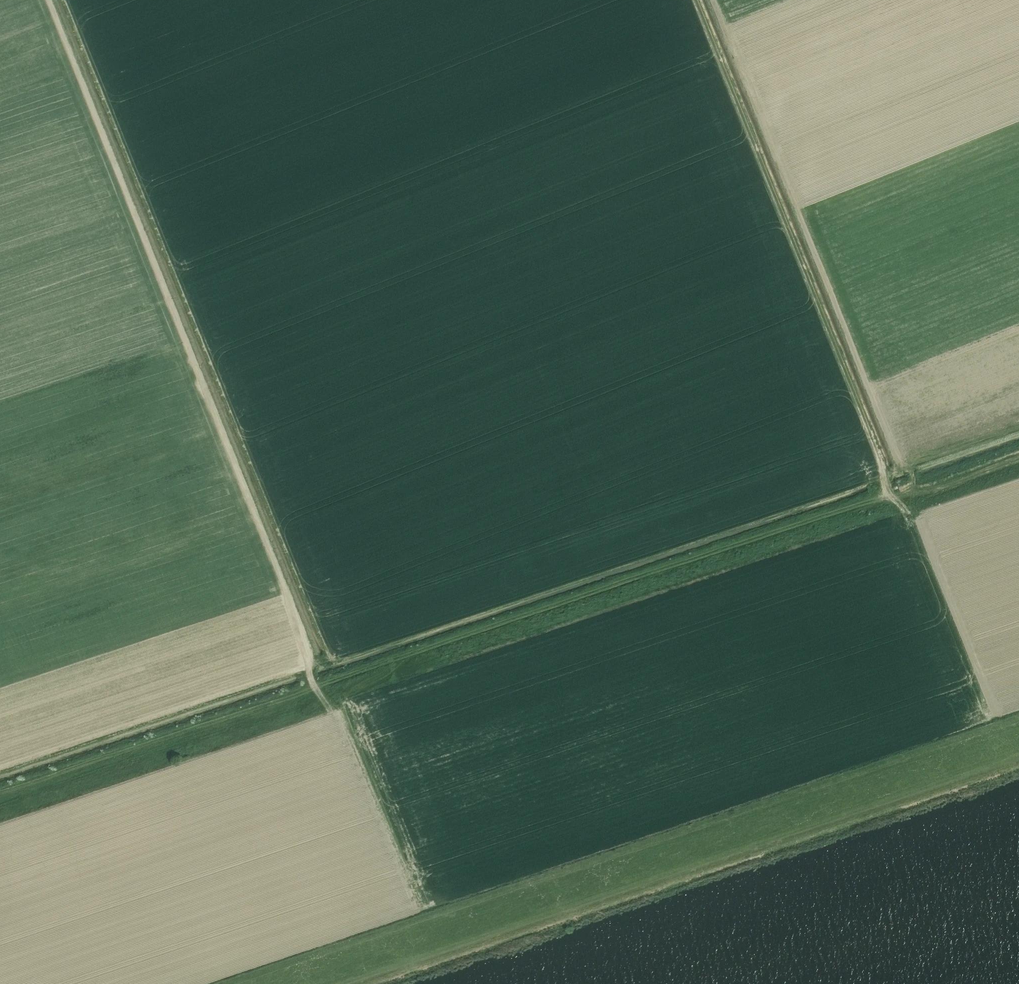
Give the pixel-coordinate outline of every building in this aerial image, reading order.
[(424,671),(414,674),(416,680),(426,676),(424,671)]
